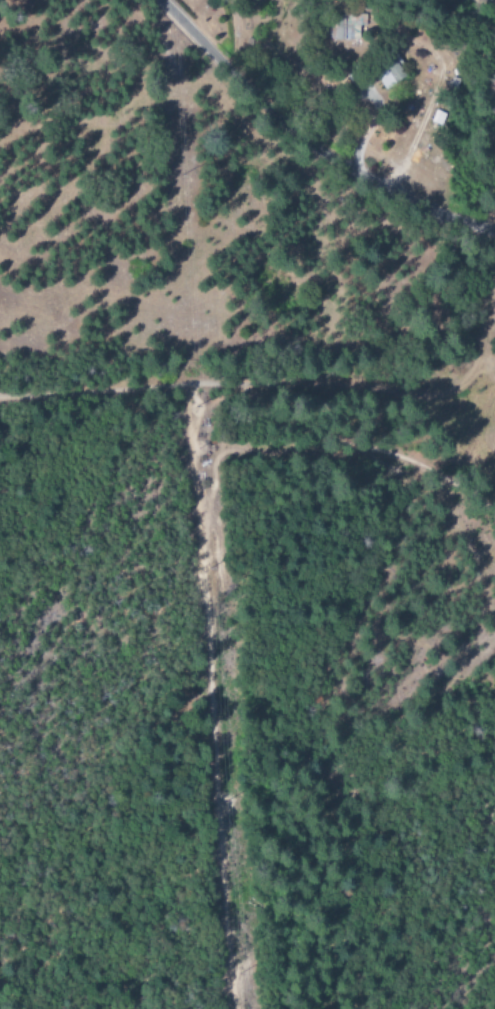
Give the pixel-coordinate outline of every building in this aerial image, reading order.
[(333,40),(360,40),(360,15),(333,15),(333,40)] [(400,62),(392,50),(368,65),(384,90),(404,77),(396,64),(400,62)]
